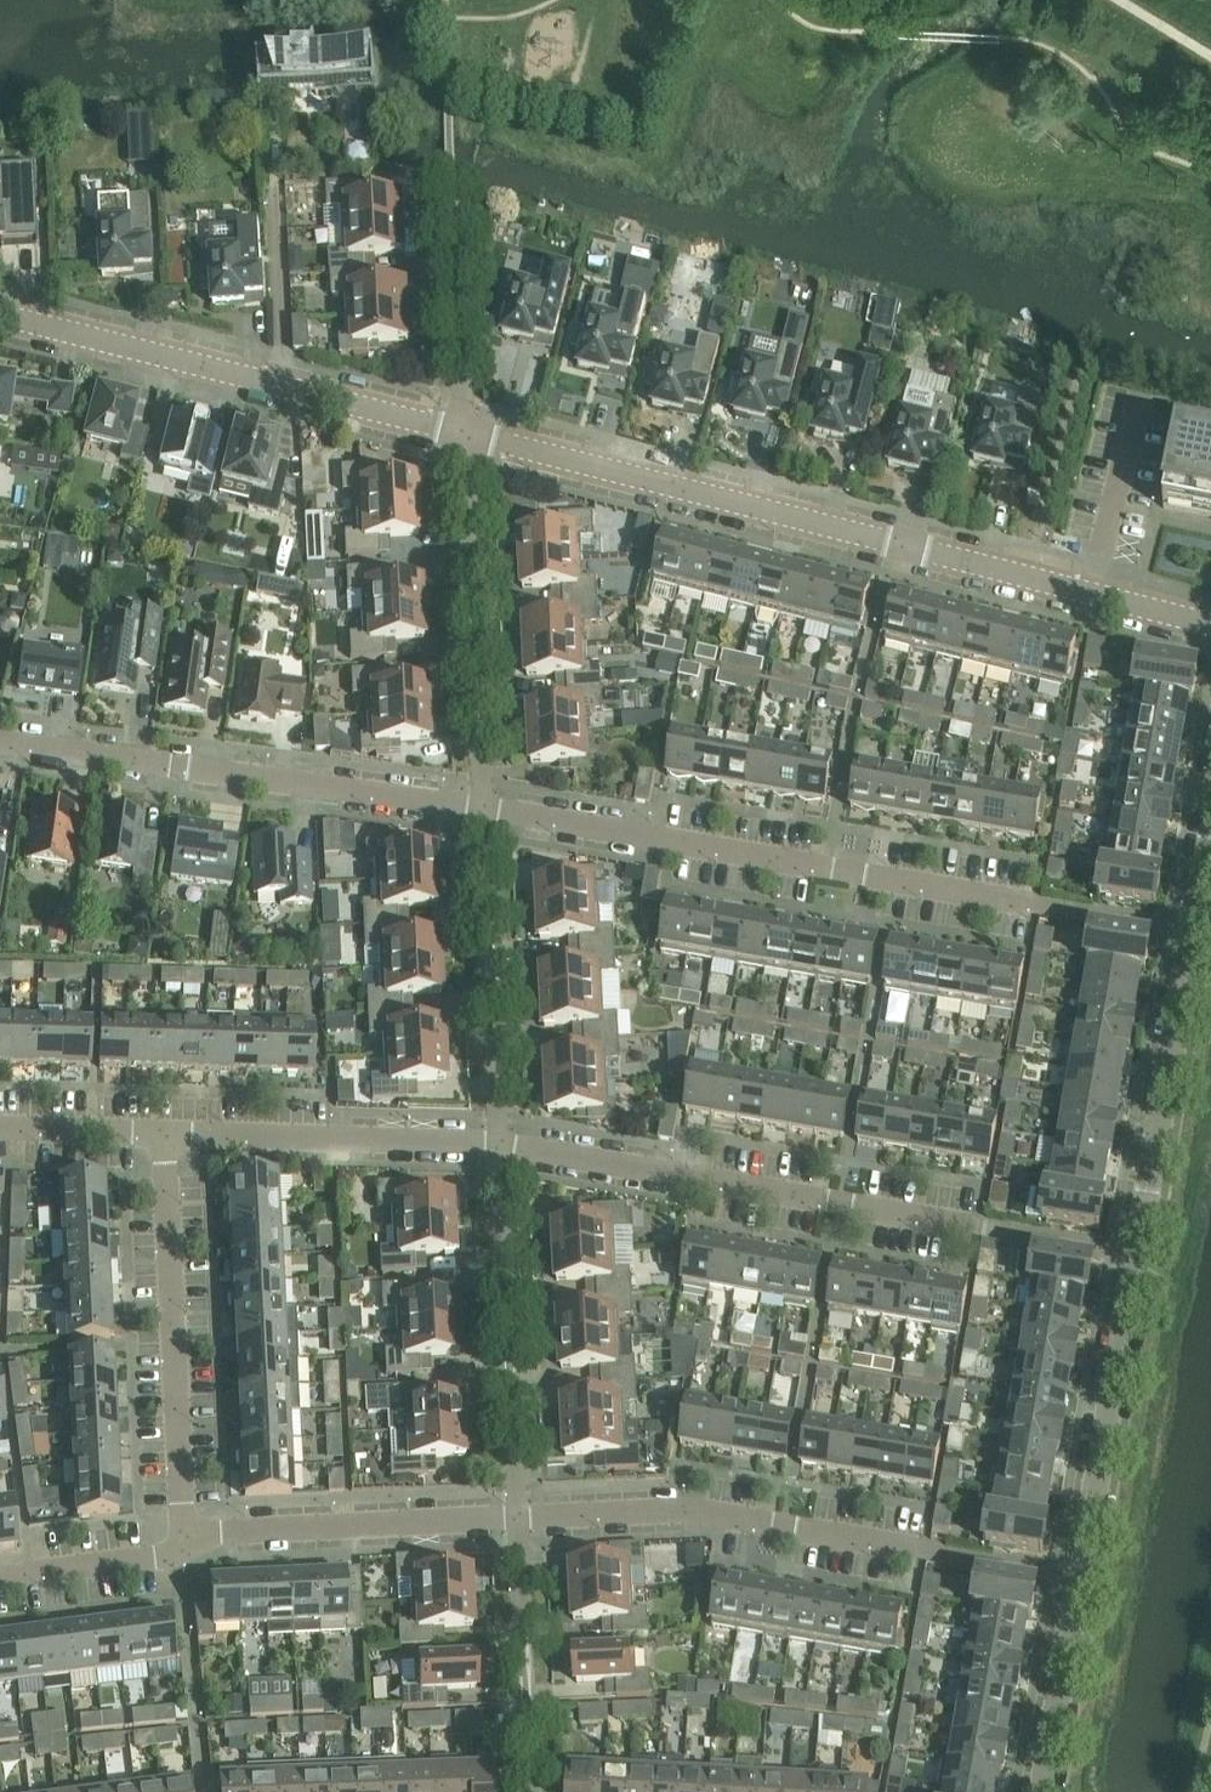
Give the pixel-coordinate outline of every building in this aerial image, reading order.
[(374,58),(259,65),(261,97),(291,95),(293,100),(295,99),(295,95),(317,93),(317,98),(319,98),(319,93),(331,92),(332,97),(334,97),(333,92),(359,91),(359,95),(361,95),(361,90),(376,89),(374,58)] [(254,115),(240,116),(241,137),(256,136),(254,115)] [(37,241),(33,168),(0,169),(0,243),(37,241)] [(403,228),(402,200),(362,202),(361,185),(327,187),(328,212),(342,211),(343,231),(403,228)] [(325,193),(309,193),(310,209),(326,208),(325,193)] [(99,202),(101,244),(90,245),(91,263),(102,262),(103,280),(134,278),(134,270),(153,269),(149,199),(99,202)] [(260,227),(210,230),(212,273),(201,274),(202,291),(213,291),(214,308),(245,307),(245,298),(264,297),(260,227)] [(365,274),(364,258),(404,256),(403,228),(343,231),(344,251),(330,252),(331,276),(365,274)] [(554,342),(571,274),(551,269),(547,286),(518,278),(512,303),(501,300),(497,317),(508,320),(503,337),(534,345),(536,337),(554,342)] [(407,315),(406,287),(366,289),(365,274),(331,276),(332,299),(346,298),(347,319),(407,315)] [(645,281),(640,300),(652,303),(657,284),(645,281)] [(180,297),(167,298),(168,310),(181,309),(180,297)] [(630,373),(647,305),(627,300),(623,317),(594,310),(588,335),(577,332),(572,349),(583,352),(579,369),(609,377),(611,369),(630,373)] [(653,309),(649,324),(664,328),(668,313),(653,309)] [(409,343),(407,315),(347,319),(348,339),(340,339),(341,357),(369,356),(369,345),(409,343)] [(294,321),(295,354),(310,353),(309,320),(294,321)] [(873,332),(869,349),(891,355),(896,337),(873,332)] [(703,412),(721,344),(701,339),(697,356),(668,349),(662,374),(650,371),(646,388),(657,391),(653,408),(683,415),(685,407),(703,412)] [(730,339),(726,354),(736,357),(740,342),(730,339)] [(785,421),(802,353),(782,348),(778,365),(750,358),(743,382),(732,379),(728,397),(739,400),(735,417),(765,424),(767,416),(785,421)] [(864,441),(881,373),(861,368),(857,385),(828,377),(822,402),(811,399),(807,417),(818,419),(814,436),(844,444),(846,436),(864,441)] [(52,390),(52,392),(13,387),(13,384),(0,382),(0,426),(7,427),(11,398),(50,403),(49,414),(68,417),(72,392),(52,390)] [(957,405),(908,393),(898,434),(887,432),(882,449),(893,452),(889,469),(919,476),(921,468),(940,473),(957,405)] [(87,441),(123,450),(120,459),(141,465),(149,432),(130,427),(136,403),(98,394),(87,441)] [(1025,467),(1042,399),(1022,394),(1018,411),(989,404),(983,429),(972,426),(968,443),(979,446),(974,463),(1004,471),(1006,463),(1025,467)] [(196,418),(193,418),(190,418),(187,417),(185,415),(185,416),(183,422),(170,419),(158,466),(162,467),(161,469),(164,473),(194,481),(195,477),(214,482),(225,441),(206,436),(208,427),(208,426),(208,425),(208,424),(208,423),(207,422),(206,421),(196,418)] [(222,482),(253,490),(248,510),(276,517),(286,476),(270,472),(278,439),(266,436),(266,434),(248,429),(247,431),(236,428),(222,482)] [(1179,439),(1164,511),(1210,521),(1210,446),(1179,439)] [(31,452),(28,471),(59,476),(61,456),(31,452)] [(417,510),(416,482),(376,484),(375,467),(341,469),(342,493),(355,493),(356,513),(417,510)] [(419,538),(417,510),(356,513),(357,533),(344,534),(345,558),(379,557),(378,540),(419,538)] [(582,560),(581,540),(595,539),(594,515),(560,517),(560,534),(520,535),(522,563),(582,560)] [(106,531),(104,541),(118,544),(122,530),(111,527),(106,531)] [(692,546),(666,539),(660,560),(655,559),(650,578),(655,579),(654,586),(680,593),(692,546)] [(178,544),(176,554),(191,559),(196,544),(185,541),(178,544)] [(80,546),(78,563),(97,566),(99,549),(80,546)] [(718,552),(692,546),(680,593),(705,600),(718,552)] [(109,552),(107,565),(115,565),(120,561),(121,553),(109,552)] [(743,559),(718,552),(705,600),(731,606),(743,559)] [(768,565),(743,559),(731,606),(756,613),(768,565)] [(598,603),(597,580),(583,581),(582,560),(522,563),(523,591),(563,589),(564,605),(598,603)] [(794,572),(768,565),(756,613),(782,619),(794,572)] [(321,566),(309,567),(310,580),(318,579),(322,575),(321,566)] [(422,612),(421,584),(381,586),(380,569),(346,571),(347,595),(361,595),(361,615),(422,612)] [(819,578),(794,572),(782,619),(807,626),(819,578)] [(234,573),(233,589),(244,590),(245,574),(234,573)] [(844,585),(819,578),(807,626),(832,632),(844,585)] [(282,582),(279,598),(299,602),(302,589),(302,586),(282,582)] [(832,632),(859,639),(860,632),(866,633),(871,614),(865,613),(871,591),(844,585),(832,632)] [(924,605),(897,598),(892,620),(886,618),(881,637),(887,639),(885,646),(911,653),(924,605)] [(587,648),(586,627),(599,627),(598,603),(564,605),(565,621),(525,623),(526,651),(587,648)] [(949,612),(924,605),(911,653),(937,659),(949,612)] [(384,659),(383,642),(423,640),(422,612),(361,615),(362,635),(349,636),(350,660),(384,659)] [(974,618),(949,612),(937,659),(962,666),(974,618)] [(95,690),(134,696),(137,670),(154,672),(161,618),(131,613),(128,628),(104,624),(95,690)] [(1000,625),(974,618),(962,666),(987,672),(1000,625)] [(1025,631),(1000,625),(987,672),(1013,679),(1025,631)] [(1050,638),(1025,631),(1013,679),(1038,685),(1050,638)] [(230,640),(199,636),(197,650),(173,647),(164,710),(203,715),(206,689),(223,692),(230,640)] [(667,642),(651,638),(648,651),(665,654),(667,642)] [(1077,644),(1050,638),(1038,685),(1065,692),(1066,685),(1072,686),(1077,667),(1071,666),(1077,644)] [(1101,672),(1106,644),(1089,641),(1084,669),(1101,672)] [(665,654),(681,658),(684,646),(667,642),(665,654)] [(76,697),(82,656),(24,648),(19,689),(76,697)] [(602,691),(601,667),(588,668),(587,648),(526,651),(528,679),(567,677),(568,692),(602,691)] [(702,650),(700,662),(716,666),(719,653),(702,650)] [(329,655),(316,656),(316,665),(329,664),(329,655)] [(744,659),(728,655),(725,668),(742,672),(744,659)] [(742,672),(758,675),(761,663),(744,659),(742,672)] [(1193,701),(1198,675),(1140,664),(1135,691),(1193,701)] [(679,678),(696,682),(698,669),(682,666),(679,678)] [(796,671),(779,667),(776,679),(793,683),(796,671)] [(324,668),(313,668),(314,681),(325,680),(324,668)] [(304,685),(278,682),(279,674),(242,669),(235,719),(272,725),(274,712),(280,713),(280,714),(300,717),(304,685)] [(426,685),(386,687),(385,671),(351,673),(352,697),(365,696),(366,717),(427,713),(426,685)] [(793,683),(810,687),(812,674),(796,671),(793,683)] [(627,674),(612,674),(613,687),(627,686),(627,674)] [(740,679),(723,675),(720,687),(738,691),(740,679)] [(738,691),(754,695),(757,682),(740,679),(738,691)] [(853,684),(837,680),(834,692),(851,696),(853,684)] [(792,690),(774,686),(772,699),(789,703),(792,690)] [(866,699),(882,703),(885,691),(869,687),(866,699)] [(789,703),(805,706),(808,694),(792,690),(789,703)] [(591,735),(590,715),(604,714),(602,691),(568,692),(569,708),(529,710),(530,738),(591,735)] [(1093,711),(1096,693),(1081,691),(1078,708),(1093,711)] [(1193,701),(1135,691),(1135,692),(1140,693),(1136,717),(1131,716),(1130,717),(1183,726),(1187,701),(1193,702),(1193,701)] [(926,700),(910,696),(907,709),(924,712),(926,700)] [(849,703),(833,699),(830,712),(846,716),(849,703)] [(924,712),(940,716),(943,704),(926,700),(924,712)] [(861,719),(878,723),(880,710),(864,706),(861,719)] [(978,712),(961,708),(958,720),(975,724),(978,712)] [(1093,711),(1078,708),(1075,725),(1090,728),(1093,711)] [(975,724),(992,728),(994,715),(978,712),(975,724)] [(389,754),(388,743),(428,741),(427,713),(366,717),(367,737),(360,737),(361,755),(389,754)] [(923,720),(905,716),(903,728),(920,732),(923,720)] [(1183,726),(1130,717),(1126,743),(1178,752),(1183,726)] [(328,718),(313,719),(315,752),(330,751),(328,718)] [(1029,723),(1012,719),(1009,732),(1026,735),(1029,723)] [(920,732),(936,735),(939,723),(923,720),(920,732)] [(1026,735),(1043,739),(1046,727),(1029,723),(1026,735)] [(974,731),(957,727),(954,739),(971,743),(974,731)] [(704,735),(677,730),(676,737),(670,736),(666,756),(672,757),(668,778),(695,783),(704,735)] [(971,743),(987,747),(990,735),(974,731),(971,743)] [(532,766),(572,764),(572,774),(601,773),(600,755),(592,755),(591,735),(530,738),(532,766)] [(730,739),(704,735),(695,783),(721,788),(730,739)] [(755,744),(730,739),(721,788),(747,792),(755,744)] [(1025,742),(1008,739),(1005,751),(1022,755),(1025,742)] [(1076,761),(1080,744),(1065,741),(1062,758),(1076,761)] [(1022,755),(1038,758),(1041,746),(1025,742),(1022,755)] [(1178,752),(1126,743),(1121,769),(1174,778),(1178,752)] [(781,748),(755,744),(747,792),(773,797),(781,748)] [(807,753),(781,748),(773,797),(799,801),(807,753)] [(799,801),(825,806),(829,784),(835,785),(838,766),(832,765),(834,758),(807,753),(799,801)] [(1076,761),(1062,758),(1059,775),(1073,778),(1076,761)] [(887,767),(860,762),(859,769),(853,768),(850,788),(856,789),(852,810),(879,815),(887,767)] [(913,772),(887,767),(879,815),(904,820),(913,772)] [(1174,778),(1121,769),(1117,795),(1173,805),(1174,804),(1169,803),(1174,778)] [(939,776),(913,772),(904,820),(930,824),(939,776)] [(635,805),(649,807),(655,775),(641,773),(635,805)] [(965,781),(939,776),(930,824),(956,829),(965,781)] [(990,785),(965,781),(956,829),(982,833),(990,785)] [(1016,790),(990,785),(982,833),(1008,838),(1016,790)] [(623,790),(622,798),(634,801),(637,787),(628,786),(623,790)] [(1076,805),(1079,788),(1064,786),(1061,802),(1076,805)] [(1043,794),(1016,790),(1008,838),(1034,842),(1038,821),(1044,822),(1047,803),(1042,802),(1043,794)] [(1173,805),(1117,795),(1117,796),(1122,797),(1118,822),(1169,831),(1173,805)] [(79,815),(34,809),(26,862),(71,868),(79,815)] [(95,866),(133,872),(132,881),(151,884),(155,851),(139,849),(143,819),(102,813),(95,866)] [(1070,840),(1073,823),(1058,820),(1055,837),(1070,840)] [(1169,831),(1118,822),(1113,848),(1160,856),(1164,831),(1169,832),(1169,831)] [(231,888),(238,841),(221,839),(222,830),(178,824),(171,879),(231,888)] [(337,824),(322,825),(324,857),(339,856),(337,824)] [(1070,840),(1055,837),(1052,854),(1067,857),(1070,840)] [(255,896),(280,895),(280,906),(312,905),(309,859),(293,860),(292,840),(252,842),(255,896)] [(434,852),(394,854),(393,843),(365,845),(366,863),(374,862),(375,883),(435,880),(434,852)] [(1160,856),(1113,848),(1109,873),(1103,872),(1103,873),(1161,883),(1161,882),(1156,881),(1160,856)] [(1064,888),(1067,866),(1050,863),(1047,885),(1064,888)] [(599,910),(598,890),(606,889),(606,871),(577,873),(578,883),(538,885),(539,913),(599,910)] [(642,903),(656,906),(662,873),(647,871),(642,903)] [(1161,883),(1103,873),(1098,899),(1157,910),(1161,883)] [(397,910),(437,908),(435,880),(375,883),(376,903),(362,903),(363,927),(397,925),(397,910)] [(696,911),(670,906),(666,928),(660,927),(657,946),(662,947),(661,955),(688,959),(696,911)] [(615,953),(614,930),(600,930),(599,910),(539,913),(540,941),(580,939),(581,955),(615,953)] [(722,916),(696,911),(688,959),(714,964),(722,916)] [(748,920),(722,916),(714,964),(739,968),(748,920)] [(774,925),(748,920),(739,968),(765,973),(774,925)] [(49,945),(64,947),(67,927),(52,925),(49,945)] [(440,967),(438,939),(398,941),(397,925),(363,927),(364,950),(378,950),(379,970),(440,967)] [(800,929),(774,925),(765,973),(791,977),(800,929)] [(825,934),(800,929),(791,977),(817,982),(825,934)] [(1035,952),(1052,955),(1055,934),(1038,931),(1035,952)] [(851,938),(825,934),(817,982),(843,987),(851,938)] [(1146,972),(1150,945),(1092,935),(1088,962),(1146,972)] [(153,938),(151,953),(165,955),(166,948),(162,939),(153,938)] [(878,943),(851,938),(843,987),(870,991),(878,943)] [(74,943),(73,958),(88,959),(89,944),(74,943)] [(920,950),(893,946),(885,994),(911,999),(920,950)] [(946,955),(920,950),(911,999),(937,1003),(946,955)] [(604,997),(603,977),(616,976),(615,953),(581,955),(582,970),(542,972),(543,1000),(604,997)] [(972,959),(946,955),(937,1003),(963,1008),(972,959)] [(997,964),(972,959),(963,1008),(989,1012),(997,964)] [(1045,981),(1048,964),(1033,961),(1030,978),(1045,981)] [(1146,972),(1088,962),(1083,988),(1135,997),(1140,972),(1145,973),(1146,972)] [(1016,1017),(1024,969),(997,964),(989,1012),(1016,1017)] [(0,967),(0,982),(11,982),(12,967),(0,967)] [(29,968),(12,967),(11,982),(29,983),(29,968)] [(402,1013),(401,997),(441,995),(440,967),(379,970),(380,990),(366,991),(368,1015),(402,1013)] [(64,969),(47,968),(46,984),(64,984),(64,969)] [(82,969),(64,969),(64,984),(81,985),(82,969)] [(130,971),(113,970),(112,986),(130,986),(130,971)] [(130,986),(147,987),(147,971),(130,971),(130,986)] [(182,973),(165,972),(165,987),(182,988),(182,973)] [(182,988),(199,988),(200,973),(182,973),(182,988)] [(235,974),(217,973),(217,989),(234,989),(235,974)] [(234,989),(251,990),(252,975),(235,974),(234,989)] [(287,976),(270,975),(269,991),(287,991),(287,976)] [(287,991),(304,992),(304,976),(287,976),(287,991)] [(1045,981),(1030,978),(1027,996),(1042,998),(1045,981)] [(1135,997),(1083,988),(1078,1014),(1135,1024),(1135,1023),(1131,1022),(1135,997)] [(682,994),(665,991),(663,1004),(679,1007),(682,994)] [(679,1007),(696,1010),(699,997),(682,994),(679,1007)] [(620,1040),(618,1017),(605,1017),(604,997),(543,1000),(545,1028),(585,1026),(585,1042),(620,1040)] [(717,1001),(715,1013),(731,1016),(733,1004),(717,1001)] [(759,1008),(742,1005),(740,1017),(757,1020),(759,1008)] [(757,1020),(774,1023),(776,1011),(759,1008),(757,1020)] [(403,1028),(402,1013),(368,1015),(369,1038),(382,1037),(383,1057),(444,1054),(443,1026),(403,1028)] [(1036,1033),(1039,1016),(1024,1013),(1021,1030),(1036,1033)] [(129,1015),(101,1014),(99,1070),(127,1070),(129,1015)] [(811,1017),(794,1014),(792,1027),(809,1030),(811,1017)] [(1135,1024),(1078,1014),(1078,1015),(1084,1016),(1080,1040),(1074,1039),(1074,1040),(1130,1050),(1135,1024)] [(129,1028),(129,1015),(127,1070),(153,1071),(154,1028),(129,1028)] [(207,1030),(208,1018),(181,1017),(181,1029),(179,1072),(206,1073),(207,1030)] [(339,1017),(325,1017),(326,1034),(339,1033),(339,1017)] [(694,1030),(710,1033),(712,1020),(696,1017),(694,1030)] [(809,1030),(825,1032),(828,1020),(811,1017),(809,1030)] [(207,1030),(206,1073),(232,1074),(233,1031),(234,1019),(208,1018),(207,1030)] [(0,1024),(0,1066),(9,1067),(10,1024),(0,1024)] [(37,1025),(10,1024),(9,1067),(35,1068),(37,1025)] [(863,1026),(847,1024),(845,1036),(861,1039),(863,1026)] [(63,1025),(37,1025),(35,1068),(62,1068),(63,1025)] [(89,1069),(90,1026),(63,1025),(62,1068),(89,1069)] [(756,1028),(739,1025),(737,1037),(754,1040),(756,1028)] [(181,1029),(154,1028),(153,1071),(179,1072),(181,1029)] [(754,1040),(771,1043),(773,1031),(756,1028),(754,1040)] [(876,1041),(893,1044),(895,1032),(879,1029),(876,1041)] [(1036,1033),(1021,1030),(1018,1048),(1033,1050),(1036,1033)] [(260,1032),(233,1031),(232,1074),(258,1074),(260,1032)] [(286,1032),(260,1032),(258,1074),(285,1075),(286,1032)] [(312,1076),(313,1033),(286,1032),(285,1075),(312,1076)] [(807,1037),(790,1034),(788,1046),(805,1049),(807,1037)] [(931,1038),(914,1035),(912,1048),(929,1051),(931,1038)] [(805,1049),(822,1052),(824,1040),(807,1037),(805,1049)] [(929,1051),(946,1054),(948,1041),(931,1038),(929,1051)] [(608,1084),(607,1064),(621,1063),(620,1040),(585,1042),(586,1057),(546,1059),(548,1087),(608,1084)] [(1130,1050),(1074,1040),(1069,1066),(1122,1075),(1126,1050),(1130,1051),(1130,1050)] [(860,1046),(843,1043),(841,1056),(858,1059),(860,1046)] [(983,1047),(966,1044),(964,1057),(981,1060),(983,1047)] [(981,1060),(997,1063),(1000,1050),(983,1047),(981,1060)] [(873,1061),(890,1064),(892,1052),(875,1049),(873,1061)] [(372,1103),(406,1101),(406,1084),(445,1082),(444,1054),(383,1057),(384,1077),(371,1078),(372,1103)] [(928,1058),(911,1055),(909,1067),(926,1070),(928,1058)] [(926,1070),(942,1073),(945,1061),(928,1058),(926,1070)] [(980,1067),(963,1064),(960,1076),(977,1079),(980,1067)] [(1020,1084),(1023,1067),(1008,1064),(1005,1081),(1020,1084)] [(722,1071),(695,1066),(686,1114),(713,1119),(722,1071)] [(1122,1075),(1069,1066),(1065,1091),(1117,1101),(1122,1075)] [(977,1079),(994,1082),(996,1070),(980,1067),(977,1079)] [(722,1077),(723,1071),(722,1071),(713,1119),(739,1123),(746,1081),(722,1077)] [(772,1085),(746,1081),(739,1123),(765,1128),(772,1085)] [(1020,1084),(1005,1081),(1002,1098),(1017,1101),(1020,1084)] [(618,1122),(617,1104),(609,1105),(608,1084),(548,1087),(549,1115),(589,1113),(589,1124),(618,1122)] [(798,1090),(772,1085),(765,1128),(791,1132),(798,1090)] [(825,1089),(824,1089),(823,1094),(798,1090),(791,1132),(816,1137),(825,1089)] [(816,1137),(843,1142),(852,1093),(825,1089),(816,1137)] [(1117,1101),(1065,1091),(1060,1118),(1117,1128),(1117,1127),(1113,1126),(1117,1101)] [(894,1101),(867,1096),(858,1144),(885,1149),(894,1101)] [(894,1107),(895,1101),(894,1101),(885,1149),(911,1153),(918,1111),(894,1107)] [(1020,1128),(1023,1111),(1007,1108),(1004,1125),(1020,1128)] [(680,1112),(665,1110),(659,1142),(674,1144),(680,1112)] [(944,1116),(918,1111),(911,1153),(937,1158),(944,1116)] [(971,1114),(970,1114),(969,1120),(944,1116),(937,1158),(962,1163),(971,1114)] [(962,1163),(989,1167),(998,1119),(971,1114),(962,1163)] [(1117,1128),(1060,1118),(1066,1119),(1062,1144),(1056,1143),(1112,1153),(1117,1128)] [(1013,1163),(1016,1146),(1001,1143),(998,1160),(1013,1163)] [(1112,1153),(1056,1143),(1051,1169),(1104,1179),(1108,1154),(1112,1154),(1112,1153)] [(1013,1163),(998,1160),(995,1177),(1010,1180),(1013,1163)] [(1104,1179),(1051,1169),(1051,1170),(1057,1171),(1052,1196),(1047,1194),(1047,1195),(1105,1206),(1105,1205),(1099,1204),(1104,1179)] [(339,1174),(338,1186),(349,1187),(350,1176),(339,1174)] [(313,1176),(314,1193),(329,1192),(328,1175),(313,1176)] [(277,1205),(275,1178),(229,1180),(230,1192),(227,1192),(228,1208),(277,1205)] [(104,1208),(103,1180),(60,1182),(61,1210),(104,1208)] [(453,1227),(451,1199),(411,1201),(410,1184),(377,1186),(378,1210),(392,1209),(392,1230),(453,1227)] [(990,1207),(1007,1210),(1011,1189),(994,1186),(990,1207)] [(1047,1195),(1032,1192),(1027,1219),(1042,1221),(1042,1222),(1100,1232),(1105,1206),(1047,1195)] [(26,1210),(26,1195),(11,1194),(11,1210),(26,1210)] [(278,1232),(277,1205),(228,1208),(228,1224),(231,1224),(232,1234),(278,1232)] [(629,1232),(628,1207),(594,1209),(594,1226),(555,1228),(556,1256),(616,1253),(615,1232),(629,1232)] [(61,1210),(49,1210),(50,1237),(63,1236),(105,1234),(104,1208),(61,1210)] [(26,1210),(11,1210),(10,1225),(25,1226),(26,1210)] [(331,1229),(330,1212),(315,1213),(316,1230),(331,1229)] [(454,1254),(453,1227),(392,1230),(393,1250),(379,1250),(381,1275),(415,1273),(414,1256),(454,1254)] [(317,1247),(332,1247),(331,1229),(316,1230),(317,1247)] [(280,1258),(278,1232),(232,1234),(232,1244),(229,1244),(230,1260),(280,1258)] [(107,1260),(105,1234),(63,1236),(64,1262),(107,1260)] [(717,1248),(691,1243),(682,1291),(709,1296),(717,1248)] [(24,1264),(25,1247),(9,1247),(9,1264),(24,1264)] [(743,1252),(717,1248),(709,1296),(710,1296),(711,1290),(736,1295),(743,1252)] [(677,1249),(660,1249),(661,1265),(678,1264),(677,1249)] [(769,1257),(743,1252),(736,1295),(761,1299),(769,1257)] [(632,1296),(631,1272),(617,1273),(616,1253),(556,1256),(557,1284),(597,1282),(598,1297),(632,1296)] [(978,1276),(995,1279),(999,1257),(982,1254),(978,1276)] [(1094,1268),(1021,1255),(1016,1283),(1036,1287),(1037,1286),(1083,1294),(1083,1295),(1089,1296),(1089,1295),(1094,1268)] [(795,1261),(769,1257),(761,1299),(786,1303),(785,1309),(786,1309),(795,1261)] [(281,1284),(280,1258),(230,1260),(231,1276),(234,1276),(234,1286),(281,1284)] [(108,1286),(107,1260),(64,1262),(65,1289),(108,1286)] [(786,1309),(813,1314),(821,1266),(795,1261),(786,1309)] [(24,1264),(9,1264),(8,1281),(23,1282),(24,1264)] [(334,1281),(333,1264),(317,1265),(318,1282),(334,1281)] [(346,1267),(340,1268),(341,1282),(355,1282),(355,1273),(346,1267)] [(864,1273),(837,1268),(828,1317),(855,1321),(864,1273)] [(889,1278),(864,1273),(855,1321),(856,1322),(857,1316),(882,1320),(889,1278)] [(915,1282),(889,1278),(882,1320),(908,1325),(915,1282)] [(319,1300),(334,1299),(334,1281),(318,1282),(319,1300)] [(941,1287),(915,1282),(908,1325),(933,1329),(932,1335),(941,1287)] [(282,1310),(281,1284),(234,1286),(235,1297),(232,1297),(233,1313),(282,1310)] [(362,1284),(347,1284),(347,1299),(355,1300),(363,1291),(362,1284)] [(988,1304),(991,1287),(976,1285),(973,1302),(988,1304)] [(109,1313),(108,1286),(65,1289),(67,1315),(109,1313)] [(456,1300),(416,1302),(415,1286),(381,1287),(382,1312),(396,1311),(397,1331),(458,1328),(456,1300)] [(1083,1295),(1083,1294),(1037,1286),(1036,1287),(1032,1311),(1027,1310),(1026,1311),(1079,1320),(1083,1295)] [(932,1335),(959,1340),(968,1292),(941,1287),(932,1335)] [(621,1340),(620,1320),(633,1319),(632,1296),(598,1297),(599,1313),(559,1315),(560,1343),(621,1340)] [(22,1317),(23,1299),(8,1299),(7,1316),(22,1317)] [(988,1304),(973,1302),(970,1319),(985,1321),(988,1304)] [(283,1336),(282,1310),(233,1313),(233,1329),(236,1328),(237,1339),(283,1336)] [(1079,1320),(1026,1311),(1022,1337),(1079,1347),(1079,1346),(1074,1345),(1079,1320)] [(68,1342),(111,1340),(109,1313),(67,1315),(68,1342)] [(22,1317),(7,1316),(6,1334),(22,1334),(22,1317)] [(344,1333),(343,1316),(328,1317),(329,1334),(344,1333)] [(674,1339),(690,1342),(692,1329),(676,1327),(674,1339)] [(459,1356),(458,1328),(397,1331),(398,1352),(384,1352),(386,1377),(420,1375),(419,1358),(459,1356)] [(712,1349),(715,1334),(703,1332),(700,1347),(712,1349)] [(329,1334),(330,1351),(345,1351),(344,1333),(329,1334)] [(285,1363),(283,1336),(237,1339),(237,1349),(234,1349),(235,1365),(285,1363)] [(754,1340),(738,1337),(736,1349),(752,1352),(754,1340)] [(778,1357),(789,1359),(805,1362),(807,1349),(791,1346),(792,1339),(782,1337),(778,1357)] [(979,1356),(982,1339),(967,1337),(964,1354),(979,1356)] [(1079,1347),(1022,1337),(1022,1338),(1027,1339),(1023,1363),(1017,1362),(1017,1363),(1074,1373),(1079,1347)] [(621,1340),(560,1343),(562,1371),(602,1369),(603,1385),(637,1383),(636,1360),(634,1360),(633,1339),(621,1340)] [(752,1352),(769,1355),(771,1343),(754,1340),(752,1352)] [(691,1343),(674,1344),(675,1361),(691,1360),(691,1343)] [(712,1349),(700,1347),(697,1366),(709,1368),(712,1349)] [(842,1355),(822,1352),(820,1364),(841,1368),(842,1355)] [(976,1373),(979,1356),(964,1354),(961,1370),(976,1373)] [(113,1382),(111,1355),(69,1357),(70,1385),(113,1382)] [(750,1360),(734,1357),(732,1369),(748,1372),(750,1360)] [(875,1361),(858,1358),(856,1371),(873,1374),(875,1361)] [(748,1372),(766,1375),(768,1363),(750,1360),(748,1372)] [(873,1374),(889,1376),(891,1364),(875,1361),(873,1374)] [(297,1362),(285,1363),(235,1365),(236,1381),(239,1381),(239,1392),(298,1389),(297,1362)] [(1074,1373),(1017,1363),(1013,1389),(1065,1398),(1070,1373),(1074,1374),(1074,1373)] [(803,1369),(787,1366),(785,1378),(801,1381),(803,1369)] [(927,1370),(909,1367),(907,1380),(924,1383),(927,1370)] [(339,1386),(338,1369),(323,1370),(323,1387),(339,1386)] [(26,1387),(23,1370),(8,1372),(10,1389),(26,1387)] [(924,1383),(941,1386),(943,1373),(927,1370),(924,1383)] [(817,1384),(833,1387),(835,1374),(819,1372),(817,1384)] [(871,1381),(854,1378),(852,1390),(869,1393),(871,1381)] [(869,1393),(886,1396),(888,1384),(871,1381),(869,1393)] [(114,1409),(113,1382),(70,1385),(71,1411),(114,1409)] [(625,1427),(624,1407),(638,1406),(637,1383),(603,1385),(603,1400),(563,1402),(565,1430),(625,1427)] [(359,1384),(346,1385),(347,1405),(360,1404),(359,1384)] [(323,1387),(324,1405),(340,1404),(339,1386),(323,1387)] [(10,1389),(13,1406),(28,1404),(26,1387),(10,1389)] [(388,1389),(367,1390),(368,1414),(389,1413),(390,1434),(463,1430),(461,1402),(425,1404),(424,1387),(388,1389)] [(923,1390),(906,1387),(904,1399),(921,1402),(923,1390)] [(963,1407),(966,1390),(951,1387),(948,1404),(963,1407)] [(240,1402),(237,1402),(238,1418),(287,1416),(299,1415),(298,1389),(239,1392),(240,1402)] [(1065,1398),(1013,1389),(1008,1415),(1065,1425),(1065,1424),(1061,1423),(1065,1398)] [(921,1402),(937,1405),(940,1393),(923,1390),(921,1402)] [(717,1403),(690,1398),(681,1446),(708,1451),(717,1403)] [(717,1409),(718,1403),(717,1403),(708,1451),(734,1455),(741,1413),(717,1409)] [(960,1424),(963,1407),(948,1404),(945,1421),(960,1424)] [(115,1435),(114,1409),(71,1411),(73,1437),(115,1435)] [(768,1412),(767,1412),(766,1417),(741,1413),(734,1455),(760,1460),(768,1412)] [(760,1460),(787,1465),(795,1416),(768,1412),(760,1460)] [(1065,1425),(1008,1415),(1008,1416),(1014,1417),(1009,1441),(1004,1440),(1004,1441),(1060,1451),(1065,1425)] [(289,1442),(287,1416),(238,1418),(239,1434),(242,1434),(242,1444),(289,1442)] [(837,1424),(810,1419),(802,1467),(829,1472),(837,1424)] [(32,1439),(30,1422),(15,1424),(17,1441),(32,1439)] [(341,1439),(340,1422),(325,1423),(326,1440),(341,1439)] [(671,1424),(659,1425),(660,1438),(672,1437),(671,1424)] [(862,1434),(837,1430),(838,1424),(837,1424),(829,1472),(854,1477),(862,1434)] [(640,1447),(626,1448),(625,1427),(565,1430),(566,1458),(606,1456),(607,1473),(641,1471),(640,1447)] [(463,1430),(390,1434),(391,1461),(390,1461),(391,1478),(425,1477),(424,1460),(464,1458),(463,1430)] [(948,1448),(963,1451),(966,1434),(951,1432),(948,1448)] [(888,1439),(862,1434),(854,1477),(880,1481),(888,1439)] [(117,1461),(115,1435),(73,1437),(74,1463),(117,1461)] [(915,1437),(914,1437),(913,1443),(888,1439),(880,1481),(906,1486),(915,1437)] [(906,1486),(933,1490),(941,1442),(915,1437),(906,1486)] [(17,1441),(20,1458),(35,1456),(32,1439),(17,1441)] [(326,1440),(327,1457),(342,1457),(341,1439),(326,1440)] [(1060,1451),(1004,1441),(999,1467),(1051,1476),(1056,1451),(1060,1452),(1060,1451)] [(290,1468),(289,1442),(242,1444),(243,1455),(240,1455),(241,1471),(290,1468)] [(118,1487),(117,1461),(74,1463),(75,1489),(118,1487)] [(957,1486),(960,1469),(945,1466),(942,1483),(957,1486)] [(1051,1476),(999,1467),(999,1468),(1005,1469),(1000,1493),(994,1491),(994,1492),(1047,1502),(1051,1476)] [(291,1496),(290,1468),(241,1471),(241,1486),(244,1486),(245,1498),(291,1496)] [(39,1491),(37,1474),(22,1476),(24,1493),(39,1491)] [(344,1493),(343,1476),(328,1477),(329,1494),(344,1493)] [(957,1486),(942,1483),(939,1500),(954,1503),(957,1486)] [(75,1489),(77,1517),(119,1515),(118,1487),(75,1489)] [(24,1493),(26,1510),(42,1508),(39,1491),(24,1493)] [(1047,1502),(994,1492),(990,1519),(1048,1529),(1048,1528),(1042,1527),(1047,1502)] [(16,1550),(11,1504),(0,1506),(0,1552),(16,1550)] [(950,1533),(954,1512),(937,1509),(933,1530),(950,1533)] [(1048,1529),(990,1519),(985,1545),(1043,1556),(1048,1529)] [(646,1571),(645,1547),(610,1548),(611,1565),(571,1567),(573,1595),(633,1591),(632,1572),(646,1571)] [(688,1572),(704,1571),(706,1549),(686,1550),(688,1572)] [(430,1574),(429,1557),(395,1559),(396,1583),(410,1583),(411,1603),(471,1600),(470,1572),(430,1574)] [(320,1635),(363,1633),(362,1598),(346,1599),(344,1573),(327,1574),(327,1577),(317,1577),(320,1635)] [(293,1636),(290,1575),(274,1576),(275,1579),(264,1580),(267,1626),(267,1638),(293,1636)] [(317,1577),(306,1578),(306,1575),(290,1575),(293,1636),(320,1635),(317,1577)] [(264,1580),(254,1580),(254,1577),(238,1578),(241,1628),(267,1626),(264,1580)] [(921,1599),(938,1602),(942,1580),(925,1577),(921,1599)] [(241,1628),(238,1578),(222,1579),(222,1582),(211,1582),(212,1606),(194,1607),(198,1642),(215,1641),(214,1629),(241,1628)] [(747,1586),(720,1581),(717,1603),(711,1602),(707,1621),(713,1622),(712,1630),(739,1634),(747,1586)] [(1037,1591),(979,1581),(974,1608),(1032,1618),(1037,1591)] [(773,1590),(747,1586),(739,1634),(765,1639),(773,1590)] [(799,1595),(773,1590),(765,1639),(790,1643),(799,1595)] [(649,1636),(648,1611),(634,1612),(633,1591),(573,1595),(574,1623),(614,1621),(615,1638),(649,1636)] [(825,1599),(799,1595),(790,1643),(816,1648),(825,1599)] [(850,1604),(825,1599),(816,1648),(842,1652),(850,1604)] [(472,1628),(471,1600),(411,1603),(412,1623),(398,1624),(399,1648),(433,1647),(433,1630),(472,1628)] [(876,1608),(850,1604),(842,1652),(868,1657),(876,1608)] [(868,1657),(895,1661),(896,1654),(902,1655),(905,1636),(899,1635),(903,1613),(876,1608),(868,1657)] [(935,1610),(920,1608),(917,1625),(932,1627),(935,1610)] [(1032,1618),(974,1608),(970,1634),(1022,1643),(1027,1618),(1032,1619),(1032,1618)] [(175,1664),(169,1618),(157,1619),(157,1616),(141,1618),(147,1668),(175,1664)] [(147,1668),(141,1618),(125,1620),(125,1623),(115,1625),(121,1671),(147,1668)] [(115,1625),(105,1626),(105,1623),(89,1625),(95,1674),(121,1671),(115,1625)] [(95,1674),(89,1625),(73,1627),(73,1630),(63,1631),(69,1678),(95,1674)] [(932,1627),(917,1625),(914,1642),(929,1644),(932,1627)] [(63,1631),(52,1633),(52,1630),(36,1632),(42,1681),(69,1678),(63,1631)] [(42,1681),(36,1632),(20,1634),(21,1637),(10,1638),(16,1684),(42,1681)] [(1022,1643),(970,1634),(965,1660),(1022,1670),(1022,1669),(1018,1668),(1022,1643)] [(0,1639),(0,1638),(0,1686),(16,1684),(10,1638),(0,1639)] [(577,1685),(617,1683),(618,1700),(652,1698),(651,1673),(637,1674),(636,1653),(593,1655),(593,1652),(570,1653),(571,1674),(576,1674),(577,1685)] [(475,1690),(475,1679),(481,1679),(480,1658),(457,1659),(457,1662),(414,1664),(415,1685),(401,1686),(402,1710),(436,1709),(436,1692),(475,1690)] [(923,1679),(926,1662),(911,1660),(908,1677),(923,1679)] [(1022,1670),(965,1660),(965,1661),(971,1662),(966,1687),(1017,1696),(1022,1670)] [(923,1679),(908,1677),(905,1694),(920,1697),(923,1679)] [(677,1682),(676,1698),(689,1698),(697,1699),(698,1683),(677,1682)] [(707,1700),(710,1700),(710,1699),(716,1699),(716,1686),(699,1686),(698,1699),(707,1699),(707,1700)] [(1017,1696),(966,1687),(962,1713),(1008,1721),(1013,1696),(1017,1697),(1017,1696)] [(756,1691),(738,1689),(736,1702),(754,1704),(756,1691)] [(773,1693),(756,1691),(754,1704),(771,1706),(773,1693)] [(808,1698),(790,1696),(788,1708),(806,1710),(808,1698)] [(676,1698),(672,1697),(671,1713),(689,1713),(689,1698),(676,1698)] [(332,1698),(323,1699),(323,1714),(339,1713),(339,1704),(332,1698)] [(707,1699),(698,1699),(697,1699),(689,1698),(689,1713),(706,1714),(707,1700),(707,1699)] [(825,1700),(808,1698),(806,1710),(823,1712),(825,1700)] [(241,1699),(225,1700),(226,1717),(241,1716),(241,1699)] [(306,1700),(306,1715),(323,1714),(323,1699),(306,1700)] [(271,1717),(289,1716),(288,1701),(270,1702),(271,1717)] [(271,1717),(270,1702),(253,1703),(254,1718),(271,1717)] [(860,1704),(842,1702),(841,1714),(858,1716),(860,1704)] [(877,1706),(860,1704),(858,1716),(875,1718),(877,1706)] [(653,1720),(652,1705),(635,1706),(636,1721),(653,1720)] [(636,1721),(635,1706),(617,1707),(618,1722),(636,1721)] [(608,1708),(580,1709),(581,1726),(609,1725),(608,1708)] [(742,1710),(724,1708),(723,1723),(740,1725),(742,1710)] [(172,1724),(171,1709),(153,1711),(155,1726),(172,1724)] [(392,1727),(391,1710),(375,1711),(376,1728),(392,1727)] [(757,1727),(759,1712),(742,1710),(740,1725),(757,1727)] [(155,1726),(153,1711),(136,1712),(137,1728),(155,1726)] [(376,1728),(375,1711),(359,1712),(360,1729),(376,1728)] [(914,1731),(917,1714),(902,1711),(899,1728),(914,1731)] [(455,1732),(484,1730),(483,1713),(454,1715),(455,1732)] [(1008,1721),(962,1713),(957,1739),(1008,1748),(1008,1747),(1004,1746),(1008,1721)] [(103,1731),(120,1729),(118,1714),(101,1716),(103,1731)] [(794,1716),(777,1714),(775,1729),(792,1732),(794,1716)] [(103,1731),(101,1716),(84,1718),(85,1733),(103,1731)] [(446,1731),(445,1716),(428,1717),(429,1732),(446,1731)] [(809,1734),(811,1718),(794,1716),(792,1732),(809,1734)] [(429,1732),(428,1717),(411,1718),(412,1733),(429,1732)] [(64,1735),(62,1718),(46,1720),(48,1737),(64,1735)] [(48,1737),(46,1720),(30,1722),(32,1739),(48,1737)] [(342,1736),(341,1720),(324,1721),(324,1736),(342,1736)] [(324,1736),(324,1721),(306,1722),(307,1737),(324,1736)] [(846,1723),(829,1721),(827,1736),(844,1738),(846,1723)] [(298,1738),(297,1722),(280,1723),(281,1738),(298,1738)] [(863,1725),(846,1723),(844,1738),(861,1740),(863,1725)] [(263,1740),(262,1725),(245,1726),(246,1741),(263,1740)] [(246,1741),(245,1726),(228,1727),(229,1742),(246,1741)] [(15,1742),(13,1727),(0,1729),(0,1744),(15,1742)] [(914,1731),(899,1728),(896,1746),(911,1748),(914,1731)] [(173,1747),(171,1731),(154,1733),(156,1748),(173,1747)] [(156,1748),(154,1733),(137,1735),(138,1750),(156,1748)] [(66,1752),(64,1735),(48,1737),(50,1754),(66,1752)] [(50,1754),(48,1737),(32,1739),(34,1756),(50,1754)] [(121,1752),(119,1737),(102,1738),(104,1754),(121,1752)] [(104,1754),(102,1738),(85,1740),(86,1755),(104,1754)] [(1008,1748),(957,1739),(953,1765),(1004,1774),(1008,1748)] [(15,1749),(0,1751),(0,1767),(17,1764),(15,1749)] [(659,1761),(658,1763),(633,1762),(632,1774),(631,1791),(657,1791),(659,1761)] [(659,1761),(657,1791),(684,1791),(685,1762),(659,1761)] [(404,1774),(404,1762),(378,1763),(378,1775),(379,1791),(405,1791),(404,1774)] [(685,1762),(684,1791),(710,1791),(711,1778),(685,1777),(686,1762),(685,1762)] [(737,1762),(736,1780),(711,1778),(710,1791),(736,1791),(738,1762),(737,1762)] [(738,1762),(736,1791),(762,1791),(764,1763),(738,1762)] [(378,1763),(352,1764),(353,1791),(379,1791),(378,1775),(378,1763)] [(765,1763),(764,1763),(762,1791),(789,1791),(789,1777),(764,1776),(765,1763)] [(905,1783),(908,1766),(893,1763),(890,1780),(905,1783)] [(352,1764),(325,1765),(326,1791),(353,1791),(352,1764)] [(325,1765),(300,1766),(301,1791),(326,1791),(325,1765)] [(953,1765),(948,1790),(956,1791),(996,1791),(999,1774),(1003,1775),(1004,1774),(953,1765)] [(300,1766),(273,1767),(274,1791),(301,1791),(300,1766)] [(273,1767),(247,1768),(247,1780),(248,1791),(274,1791),(273,1767)] [(493,1770),(457,1771),(458,1791),(494,1791),(493,1770)] [(570,1770),(569,1791),(605,1791),(606,1772),(570,1770)] [(457,1771),(431,1773),(431,1791),(458,1791),(457,1771)] [(606,1772),(605,1791),(631,1791),(632,1774),(606,1772)] [(824,1772),(819,1776),(818,1785),(815,1784),(815,1791),(841,1791),(842,1780),(841,1780),(841,1786),(838,1786),(839,1777),(834,1772),(824,1772)] [(431,1773),(404,1774),(405,1791),(431,1791),(431,1773)] [(790,1783),(790,1777),(789,1777),(789,1791),(815,1791),(815,1784),(790,1783)] [(187,1779),(160,1783),(161,1791),(189,1791),(187,1779)] [(247,1780),(220,1781),(221,1791),(248,1791),(247,1780)] [(869,1782),(842,1780),(841,1791),(868,1791),(869,1782)] [(890,1780),(888,1791),(903,1791),(905,1783),(890,1780)] [(160,1783),(159,1783),(160,1789),(135,1791),(161,1791),(160,1783)]
